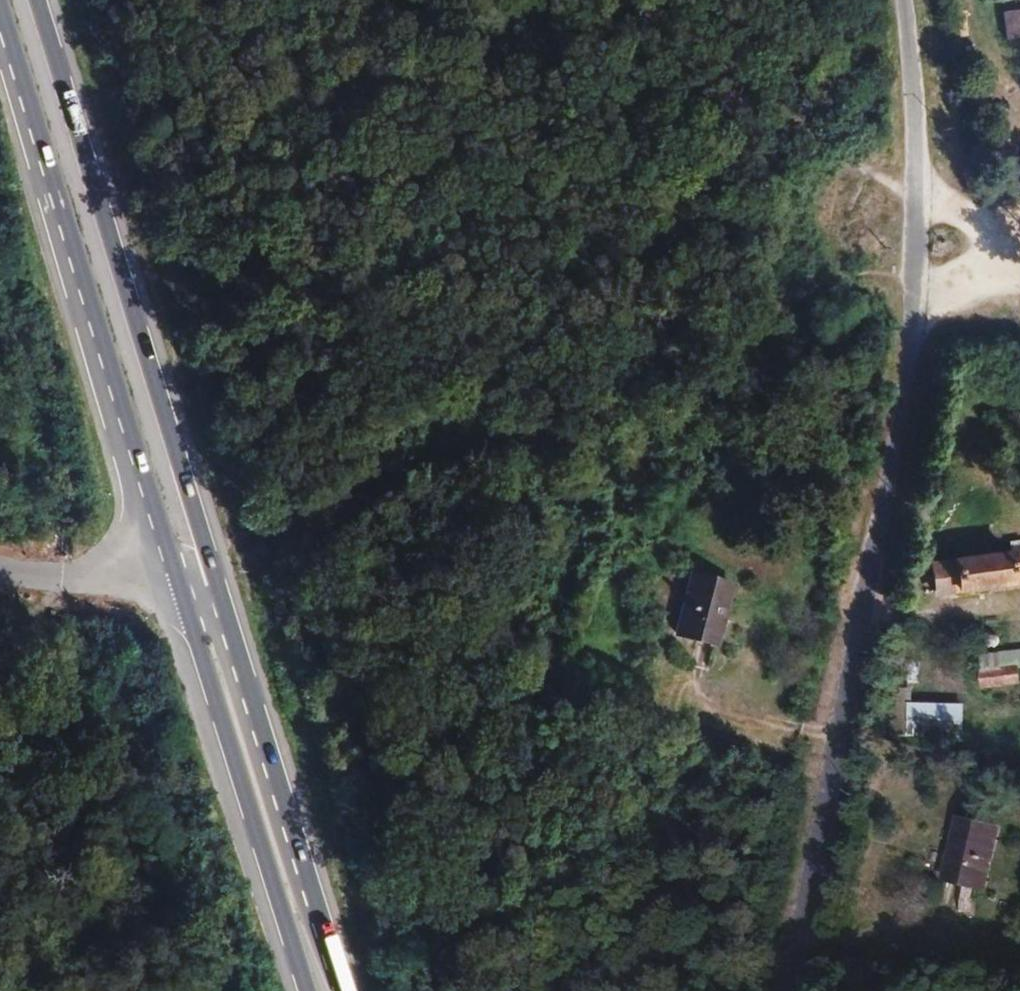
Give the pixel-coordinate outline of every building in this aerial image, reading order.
[(1004,8),(1005,37),(1019,37),(1019,7),(1004,8)] [(934,564),(940,592),(1019,571),(1019,539),(934,564)] [(733,578),(692,569),(676,645),(719,650),(733,578)] [(1019,686),(1019,667),(1019,649),(979,650),(980,687),(1019,686)] [(963,737),(963,702),(907,702),(907,737),(963,737)] [(1000,827),(948,817),(937,879),(988,887),(1000,827)] [(960,887),(958,899),(979,902),(981,890),(960,887)]
